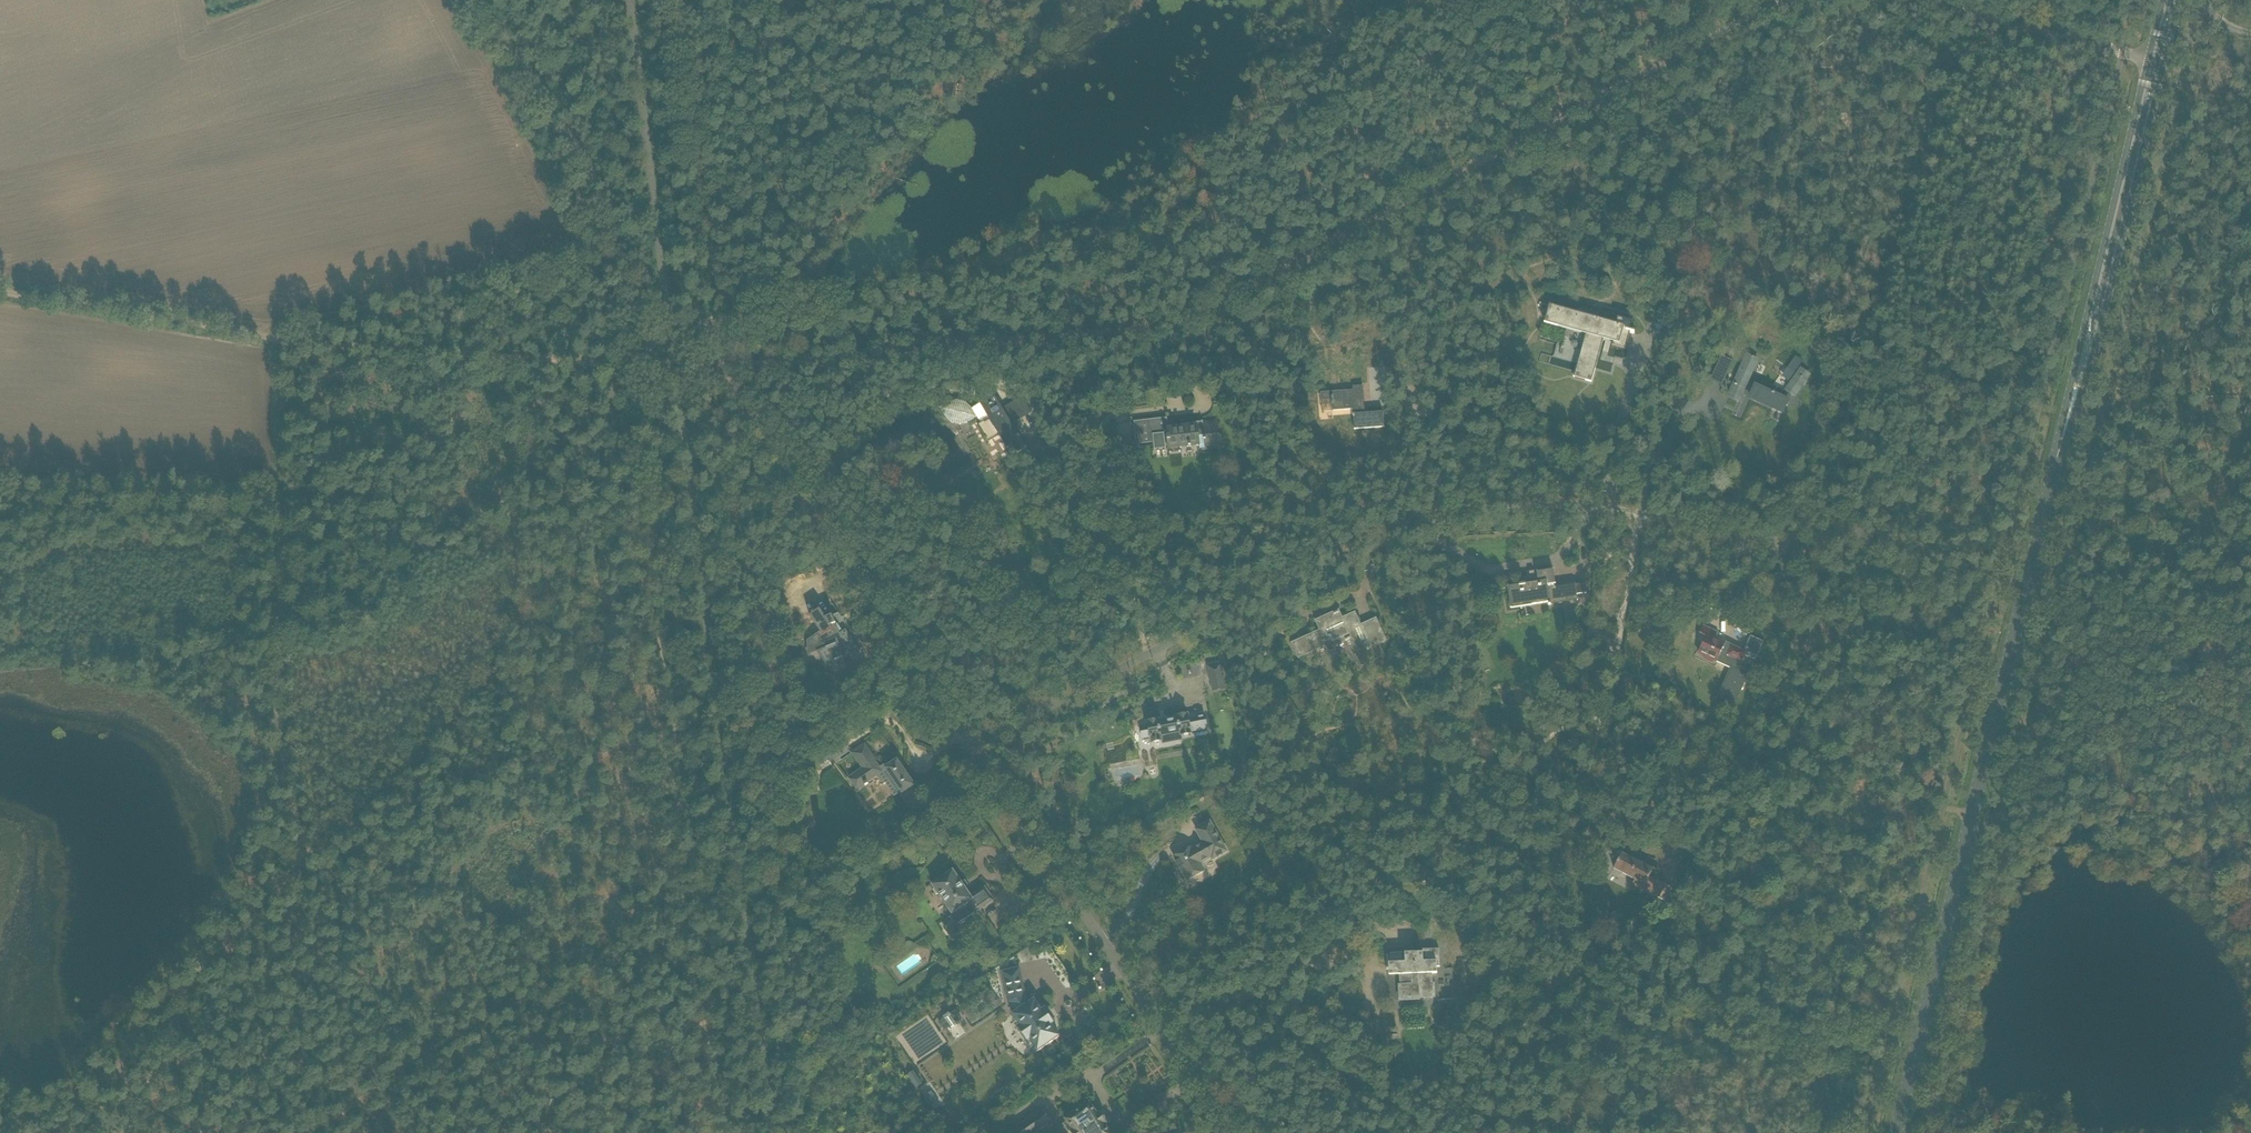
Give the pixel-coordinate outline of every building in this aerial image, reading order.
[(1550,305),(1545,323),(1567,329),(1567,330),(1585,335),(1573,377),(1592,383),(1603,341),(1613,344),(1612,346),(1625,350),(1630,333),(1634,334),(1634,333),(1630,331),(1633,322),(1617,318),(1615,325),(1598,320),(1599,317),(1598,317),(1598,318),(1550,305)] [(1721,355),(1715,367),(1716,368),(1728,373),(1728,372),(1733,361),(1721,355)] [(1794,396),(1800,387),(1809,375),(1802,370),(1782,398),(1747,382),(1758,360),(1748,356),(1729,396),(1739,401),(1743,392),(1751,395),(1750,398),(1783,412),(1788,401),(1792,395),(1794,396)] [(1727,377),(1720,373),(1715,383),(1723,386),(1727,377)] [(1384,427),(1383,416),(1383,413),(1365,414),(1363,387),(1354,387),(1354,391),(1332,392),(1333,410),(1353,409),(1355,429),(1384,427)] [(948,403),(940,408),(945,416),(951,422),(960,424),(969,422),(977,417),(981,423),(978,425),(986,439),(999,431),(1014,456),(1027,449),(993,392),(978,401),(980,404),(972,409),(966,403),(957,400),(948,403)] [(1023,396),(1010,404),(1015,411),(1017,415),(1020,419),(1033,412),(1023,396)] [(1167,418),(1149,420),(1151,442),(1152,442),(1151,436),(1165,434),(1165,437),(1166,437),(1168,449),(1169,453),(1179,452),(1179,448),(1198,445),(1199,450),(1220,447),(1219,443),(1221,443),(1221,436),(1219,436),(1217,421),(1189,424),(1190,426),(1168,428),(1167,418)] [(1585,584),(1576,586),(1576,583),(1556,586),(1553,569),(1536,572),(1537,574),(1524,576),(1526,584),(1519,585),(1519,586),(1508,588),(1511,608),(1548,602),(1549,605),(1578,600),(1577,595),(1587,593),(1585,584)] [(820,609),(809,616),(820,632),(810,638),(819,650),(818,651),(819,651),(827,663),(842,657),(842,655),(848,652),(848,653),(849,653),(849,652),(858,648),(860,652),(861,651),(858,648),(861,647),(862,646),(839,612),(838,613),(832,615),(826,618),(820,609)] [(1383,655),(1377,643),(1385,640),(1376,620),(1360,626),(1355,615),(1343,621),(1338,611),(1317,621),(1321,631),(1293,643),(1300,658),(1326,646),(1328,650),(1330,651),(1333,652),(1335,651),(1336,648),(1336,646),(1350,639),(1353,646),(1351,647),(1354,656),(1357,654),(1361,665),(1383,655)] [(1706,636),(1698,652),(1705,655),(1705,659),(1711,662),(1714,659),(1737,670),(1733,678),(1729,676),(1718,701),(1731,707),(1740,688),(1742,689),(1763,642),(1751,636),(1745,649),(1746,649),(1745,652),(1731,645),(1731,647),(1715,640),(1718,633),(1703,626),(1699,633),(1706,636)] [(1221,664),(1208,667),(1210,677),(1223,675),(1221,664)] [(1730,708),(1723,704),(1719,712),(1726,715),(1730,708)] [(1152,743),(1162,741),(1161,737),(1181,733),(1181,735),(1182,735),(1191,733),(1191,731),(1200,730),(1197,716),(1188,717),(1188,715),(1178,717),(1178,718),(1167,720),(1160,721),(1158,722),(1158,720),(1148,722),(1149,725),(1142,727),(1144,738),(1151,737),(1152,743)] [(804,728),(810,738),(819,731),(813,722),(804,728)] [(1476,746),(1475,753),(1483,755),(1486,742),(1477,740),(1479,732),(1471,730),(1468,744),(1476,746)] [(824,750),(831,762),(839,756),(831,745),(824,750)] [(864,745),(853,753),(864,768),(850,778),(858,790),(878,776),(883,785),(893,778),(902,792),(901,793),(913,811),(922,805),(911,788),(914,785),(897,761),(890,766),(887,763),(879,768),(875,761),(876,761),(864,745)] [(823,753),(815,758),(820,766),(828,760),(823,753)] [(1191,848),(1184,852),(1174,857),(1187,881),(1204,871),(1200,863),(1211,857),(1213,859),(1226,851),(1210,822),(1196,829),(1204,843),(1192,850),(1191,848)] [(1675,895),(1670,892),(1672,888),(1660,882),(1659,883),(1649,877),(1653,870),(1622,854),(1625,848),(1607,838),(1602,848),(1619,857),(1615,863),(1616,864),(1614,868),(1635,879),(1632,885),(1642,890),(1645,884),(1655,890),(1653,895),(1670,904),(1675,895)] [(945,876),(933,885),(935,888),(934,890),(936,895),(939,894),(952,914),(953,914),(959,923),(960,923),(962,924),(966,921),(966,919),(975,912),(976,913),(994,900),(985,887),(971,897),(953,871),(952,872),(949,871),(945,874),(945,876)] [(1009,928),(999,934),(1003,939),(1012,933),(1009,928)] [(1386,969),(1389,969),(1389,975),(1400,975),(1400,984),(1398,985),(1400,985),(1401,998),(1401,999),(1420,998),(1420,995),(1438,994),(1438,998),(1454,998),(1453,968),(1437,969),(1436,967),(1440,967),(1439,949),(1423,949),(1423,953),(1386,954),(1386,969)] [(1019,968),(1002,972),(1009,1002),(1016,1012),(1013,1014),(1020,1026),(1018,1028),(1027,1042),(1030,1040),(1038,1051),(1059,1036),(1052,1025),(1054,1023),(1045,1009),(1042,1011),(1034,1000),(1030,1002),(1025,995),(1019,968)] [(955,1018),(960,1014),(955,1006),(949,1010),(948,1008),(942,1013),(943,1014),(938,1018),(943,1026),(948,1022),(950,1024),(956,1020),(955,1018)] [(907,1073),(915,1086),(921,1082),(912,1069),(907,1073)] [(1090,1103),(1082,1108),(1081,1107),(1073,1113),(1073,1114),(1066,1119),(1073,1130),(1071,1132),(1072,1132),(1110,1132),(1105,1125),(1107,1124),(1099,1113),(1097,1114),(1090,1103)] [(1051,1122),(1042,1110),(1010,1132),(1035,1132),(1051,1122)]
